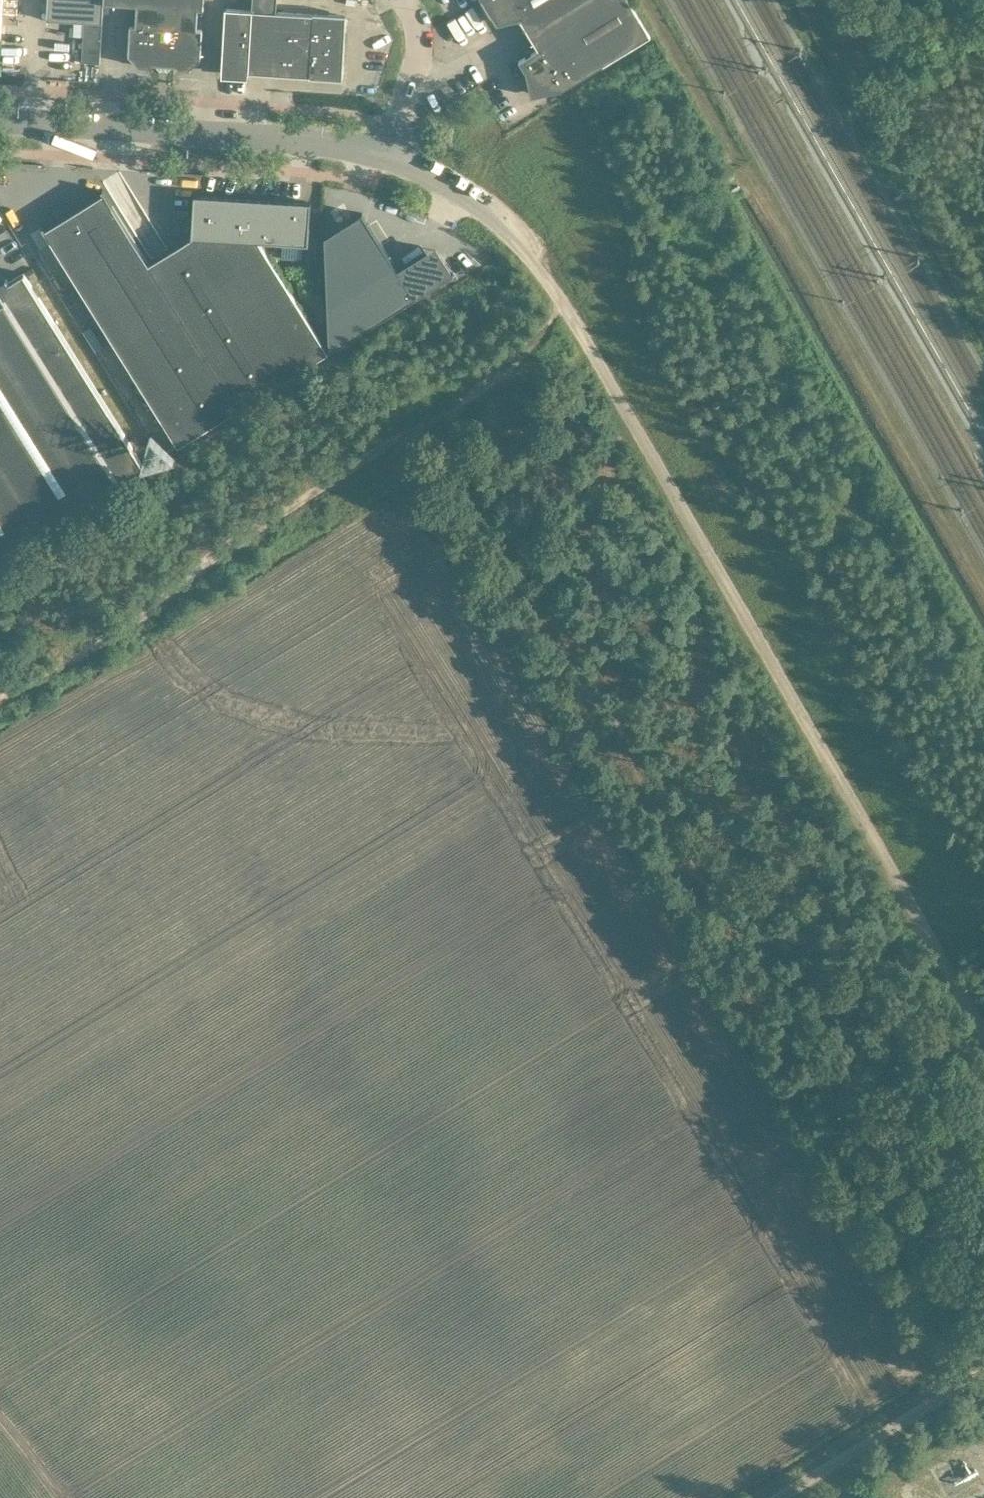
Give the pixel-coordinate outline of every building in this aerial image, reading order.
[(47,19),(85,21),(83,61),(101,62),(104,2),(104,0),(48,0),(47,19)] [(137,24),(197,28),(199,8),(204,8),(204,0),(104,0),(104,2),(138,4),(137,24)] [(278,0),(254,0),(253,9),(250,71),(312,75),(315,13),(277,10),(278,0)] [(498,24),(521,19),(533,37),(593,0),(483,0),(498,24)] [(561,90),(652,35),(630,0),(593,0),(533,37),(539,48),(520,60),(525,69),(531,95),(560,89),(561,90)] [(250,73),(250,71),(253,9),(227,7),(223,71),(250,73)] [(345,15),(315,13),(312,75),(341,77),(345,15)] [(201,58),(202,49),(203,28),(197,28),(137,24),(131,24),(129,54),(139,65),(150,65),(155,61),(160,71),(168,71),(174,62),(179,67),(190,68),(201,58)] [(311,201),(196,194),(196,191),(194,191),(193,210),(194,210),(192,236),(150,263),(104,188),(102,189),(104,192),(46,228),(44,225),(43,226),(179,445),(329,351),(260,240),(308,243),(308,250),(310,250),(311,223),(310,223),(311,201)] [(363,212),(325,236),(330,350),(455,273),(454,272),(452,273),(443,258),(437,248),(428,254),(400,271),(399,268),(363,212)] [(35,271),(29,274),(32,280),(38,276),(35,271)] [(145,466),(35,289),(24,272),(9,281),(7,278),(0,282),(0,293),(5,301),(0,304),(0,556),(145,466)]
